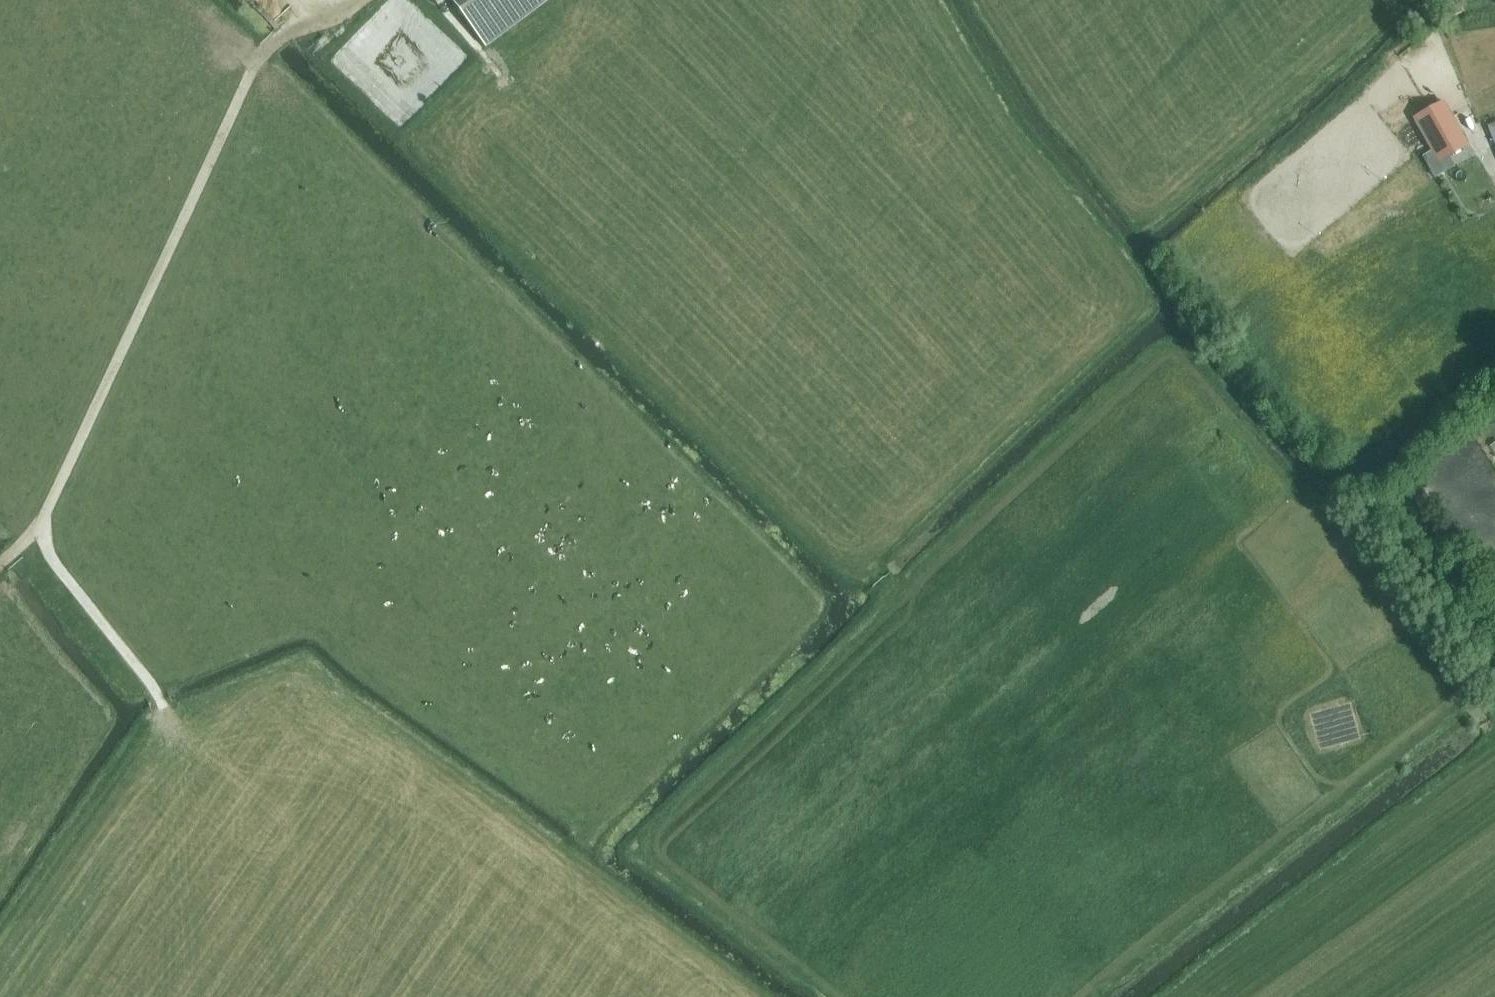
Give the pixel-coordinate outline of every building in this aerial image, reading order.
[(553,4),(551,0),(452,0),(488,50),(553,4)] [(1458,2),(1442,8),(1446,18),(1462,12),(1458,2)] [(1442,103),(1414,119),(1432,152),(1443,146),(1448,156),(1466,146),(1457,130),(1449,117),(1442,103)]
